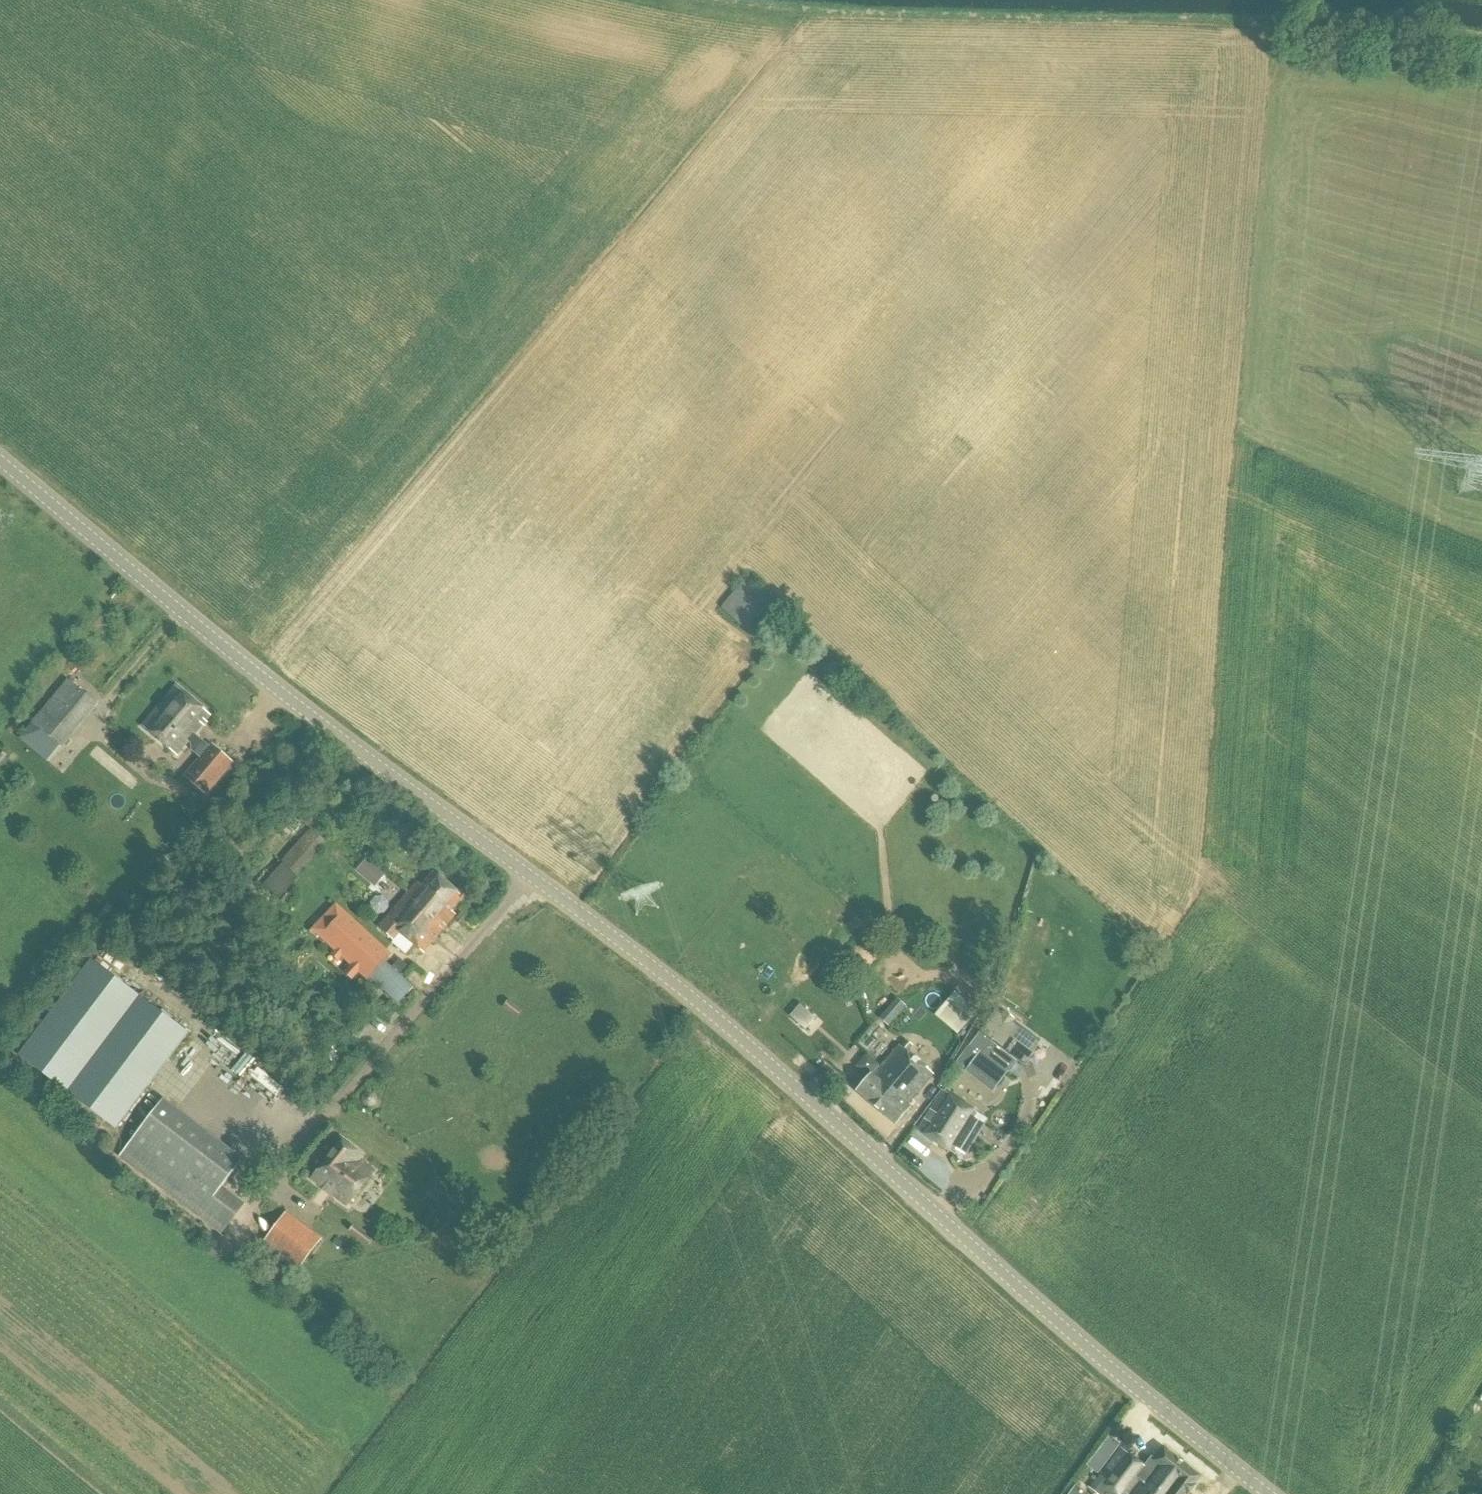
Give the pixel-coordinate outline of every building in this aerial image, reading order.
[(747,579),(722,607),(746,629),(771,601),(747,579)] [(64,748),(99,704),(68,679),(32,722),(64,748)] [(200,756),(210,745),(196,734),(211,716),(175,686),(143,726),(178,755),(190,741),(192,743),(192,750),(200,756)] [(200,756),(183,775),(207,795),(235,764),(211,743),(210,745),(200,756)] [(281,861),(283,863),(297,875),(327,842),(311,828),(281,861)] [(357,870),(375,886),(384,874),(366,859),(357,870)] [(283,863),(264,884),(279,898),(298,876),(297,875),(283,863)] [(417,883),(409,892),(427,907),(423,913),(429,918),(427,920),(431,923),(432,921),(438,926),(434,931),(439,935),(456,914),(452,911),(463,898),(433,873),(421,887),(417,883)] [(424,954),(439,935),(434,931),(438,926),(432,921),(431,923),(427,920),(429,918),(423,913),(427,907),(409,892),(379,928),(394,941),(400,934),(424,954)] [(369,978),(370,976),(385,959),(389,954),(335,906),(316,927),(369,978)] [(189,1033),(92,959),(20,1055),(117,1128),(189,1033)] [(385,959),(370,976),(393,998),(401,989),(407,995),(415,987),(385,959)] [(904,1006),(896,999),(880,1016),(888,1024),(904,1006)] [(816,1018),(801,1005),(791,1016),(806,1029),(816,1018)] [(960,1009),(946,1025),(958,1035),(971,1018),(960,1009)] [(877,1108),(896,1124),(911,1107),(908,1105),(933,1074),(916,1060),(899,1046),(875,1076),(873,1074),(858,1092),(877,1108)] [(957,1062),(966,1069),(965,1070),(993,1092),(1009,1071),(981,1050),(978,1053),(969,1046),(957,1062)] [(249,1048),(235,1067),(253,1081),(267,1062),(249,1048)] [(361,1098),(361,1099),(361,1101),(362,1102),(362,1104),(363,1105),(365,1106),(366,1107),(368,1107),(369,1107),(371,1107),(372,1107),(374,1106),(375,1105),(376,1104),(376,1102),(377,1101),(377,1099),(377,1098),(377,1096),(376,1095),(375,1094),(374,1093),(373,1092),(371,1092),(370,1091),(368,1091),(367,1092),(366,1092),(364,1093),(363,1094),(362,1095),(362,1096),(361,1098)] [(979,1115),(941,1092),(917,1131),(955,1154),(979,1115)] [(161,1101),(120,1156),(222,1234),(246,1202),(224,1185),(241,1162),(161,1101)] [(313,1178),(348,1204),(373,1171),(358,1159),(362,1154),(342,1139),(313,1178)] [(287,1211),(265,1240),(254,1254),(290,1281),(301,1267),(323,1238),(287,1211)] [(1142,1481),(1144,1482),(1149,1475),(1157,1481),(1166,1470),(1155,1461),(1156,1460),(1152,1458),(1145,1467),(1122,1448),(1112,1461),(1100,1451),(1090,1464),(1102,1474),(1091,1488),(1098,1493),(1131,1493),(1142,1481)] [(1156,1460),(1155,1461),(1166,1470),(1157,1481),(1149,1475),(1144,1482),(1142,1481),(1131,1493),(1189,1493),(1202,1477),(1165,1448),(1156,1460)] [(1077,1486),(1071,1493),(1088,1493),(1077,1486)]
